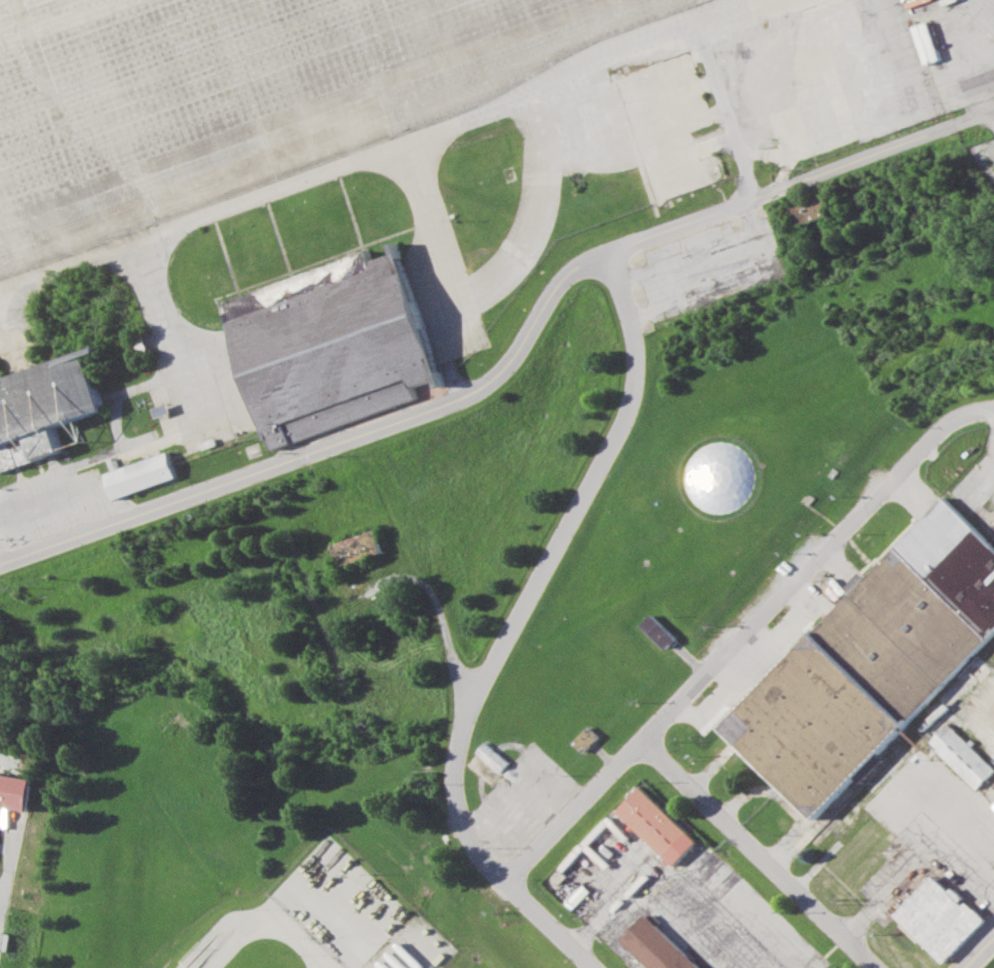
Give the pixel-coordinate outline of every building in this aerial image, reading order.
[(924,65),(939,60),(927,22),(912,27),(924,65)] [(793,225),(787,206),(797,203),(796,200),(809,195),(810,198),(820,194),(827,213),(793,225)] [(223,300),(368,248),(372,260),(396,252),(392,242),(397,240),(407,267),(419,301),(448,384),(443,385),(440,378),(416,386),(421,397),(278,448),(275,438),(271,438),(266,424),(248,372),(244,361),(231,324),(229,319),(223,300)] [(4,473),(67,449),(60,425),(109,407),(90,354),(103,349),(101,344),(0,381),(0,460),(4,473)] [(159,416),(155,407),(170,402),(174,411),(159,416)] [(203,441),(217,436),(219,443),(206,448),(203,441)] [(109,473),(118,498),(128,495),(182,476),(176,460),(172,451),(109,473)] [(940,496),(993,548),(993,629),(905,721),(843,785),(813,816),(731,738),(720,727),(724,722),(810,631),(815,628),(834,607),(847,593),(842,587),(857,571),(863,577),(915,522),(940,496)] [(329,544),(338,567),(381,551),(373,528),(329,544)] [(638,624),(648,612),(674,637),(663,648),(638,624)] [(948,723),(993,768),(993,770),(976,789),(928,743),(948,723)] [(571,741),(582,752),(598,736),(587,725),(571,741)] [(499,772),(507,762),(484,741),(475,752),(499,772)] [(863,783),(877,766),(871,761),(857,779),(863,783)] [(29,810),(0,805),(0,772),(34,778),(29,810)] [(616,810),(639,787),(696,841),(672,865),(616,810)] [(895,913),(933,874),(950,891),(953,887),(964,897),(960,901),(965,905),(968,901),(987,919),(945,962),(895,913)] [(645,914),(701,967),(652,967),(622,939),(645,914)]
